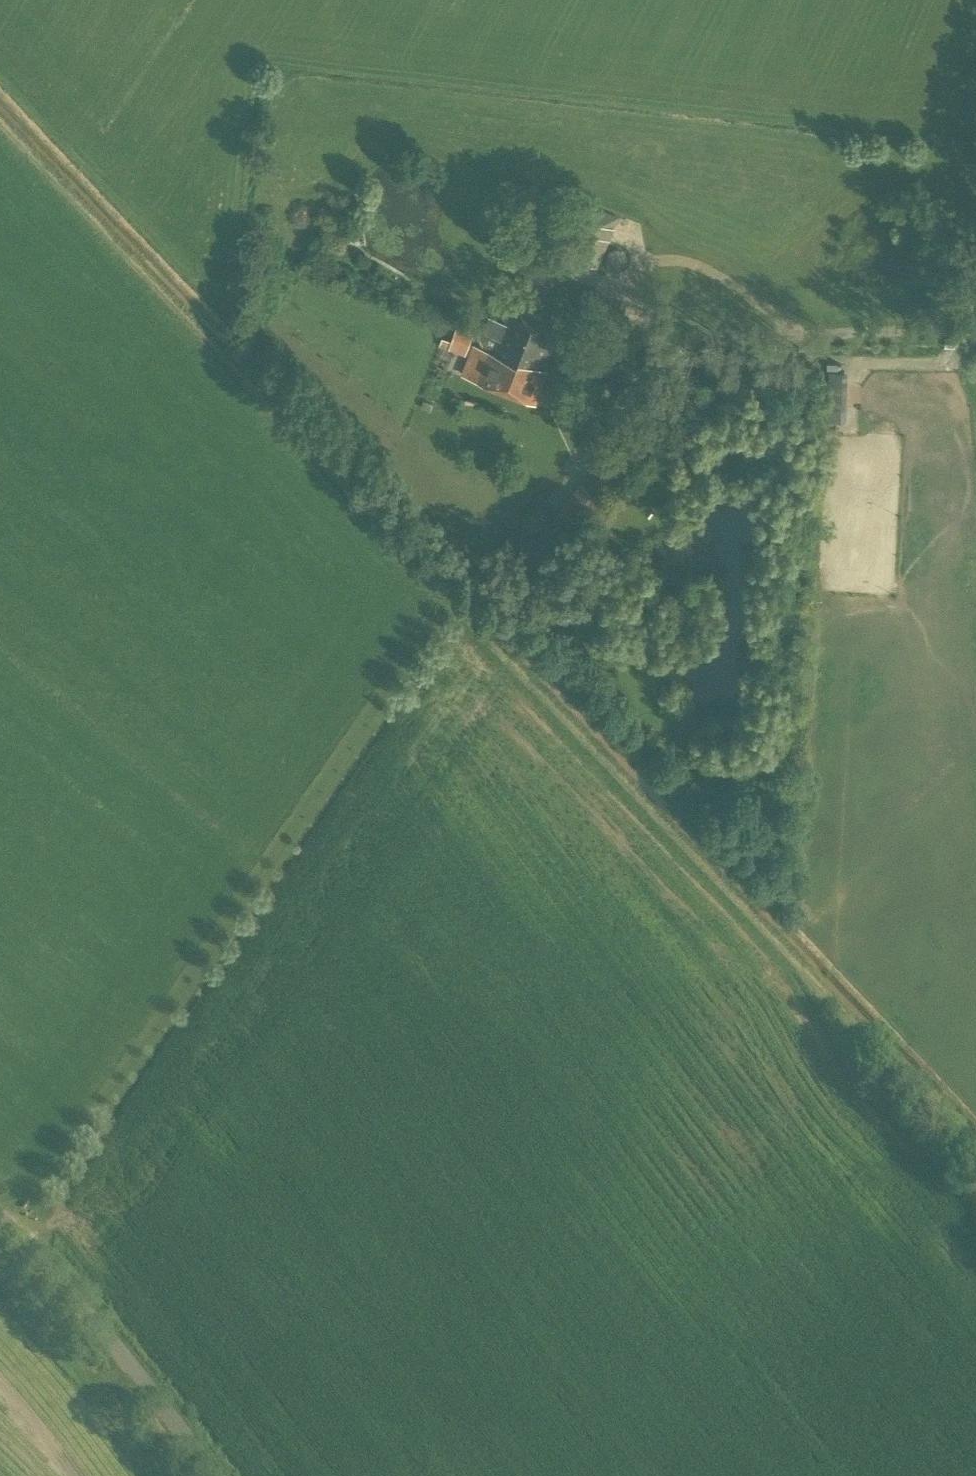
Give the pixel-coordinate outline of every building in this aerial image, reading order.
[(599,267),(619,217),(581,201),(561,251),(567,254),(565,258),(590,269),(592,264),(599,267)] [(533,356),(545,361),(559,323),(512,304),(493,352),(507,358),(509,355),(530,363),(533,356)] [(464,354),(473,329),(458,324),(449,348),(464,354)] [(493,352),(488,350),(477,378),(534,400),(546,369),(543,367),(545,361),(533,356),(530,363),(509,355),(507,358),(493,352)] [(836,391),(836,369),(828,369),(828,391),(836,391)] [(582,526),(603,498),(581,482),(560,510),(582,526)]
